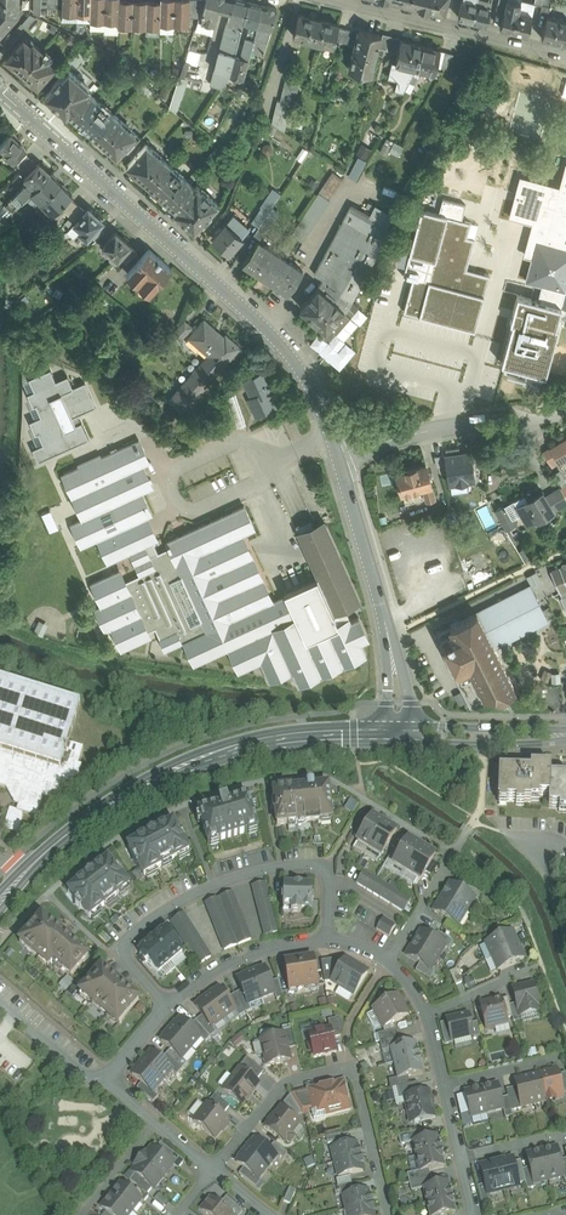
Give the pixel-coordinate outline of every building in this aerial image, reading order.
[(17,12),(18,0),(0,0),(0,32),(17,12)] [(63,8),(62,13),(63,13),(76,14),(77,14),(77,0),(63,0),(63,8)] [(77,14),(90,14),(90,15),(91,15),(91,0),(77,0),(77,14)] [(91,15),(90,15),(90,21),(91,21),(91,20),(104,21),(105,0),(91,0),(91,15)] [(104,21),(105,21),(118,22),(118,21),(119,0),(105,0),(104,21)] [(118,21),(118,22),(117,26),(118,26),(119,26),(131,26),(131,27),(132,27),(133,0),(119,0),(118,21)] [(142,0),(133,0),(132,27),(145,27),(146,27),(147,0),(142,0)] [(161,1),(147,0),(146,27),(160,28),(160,24),(161,1)] [(161,1),(160,24),(174,24),(175,0),(161,0),(161,1)] [(174,24),(188,25),(189,17),(189,0),(175,0),(174,24)] [(196,17),(199,17),(205,0),(197,0),(196,17)] [(199,17),(198,21),(214,25),(219,6),(231,9),(233,0),(205,0),(199,17)] [(245,0),(233,0),(231,9),(227,22),(242,26),(243,22),(249,1),(245,0)] [(423,8),(444,13),(448,0),(425,0),(423,8)] [(458,17),(472,20),(477,0),(463,0),(458,17)] [(472,20),(486,24),(492,0),(477,0),(472,20)] [(496,11),(503,13),(507,0),(499,0),(496,11)] [(503,13),(500,27),(514,31),(519,12),(521,2),(513,0),(507,0),(503,13)] [(542,5),(540,11),(548,13),(551,4),(551,0),(543,0),(542,5)] [(263,5),(249,1),(243,22),(251,24),(250,28),(250,27),(248,28),(244,46),(251,48),(257,26),(263,5)] [(519,12),(514,31),(527,34),(535,6),(527,4),(525,11),(524,13),(519,12)] [(277,8),(263,5),(257,26),(251,48),(264,52),(271,30),(277,8)] [(30,13),(22,23),(27,28),(37,17),(30,13)] [(339,24),(298,14),(293,35),(334,45),(335,39),(338,26),(339,24)] [(547,16),(542,38),(565,44),(565,21),(547,16)] [(227,22),(215,70),(230,74),(235,54),(242,26),(227,22)] [(352,30),(338,26),(335,39),(349,43),(352,30)] [(381,34),(359,29),(349,70),(371,75),(381,34)] [(401,37),(383,33),(379,47),(397,52),(401,37)] [(29,42),(24,38),(7,57),(22,71),(42,49),(31,40),(29,42)] [(421,44),(401,39),(395,62),(392,61),(389,76),(398,78),(398,80),(401,81),(402,79),(409,81),(416,67),(421,44)] [(440,49),(421,44),(416,67),(435,72),(440,49)] [(251,48),(244,46),(241,55),(249,57),(251,48)] [(42,49),(22,71),(38,85),(55,65),(48,59),(50,57),(42,49)] [(453,54),(444,52),(440,66),(446,68),(453,54)] [(241,55),(235,54),(230,74),(243,77),(249,57),(241,55)] [(215,70),(184,61),(169,106),(174,111),(186,77),(211,84),(215,70)] [(90,87),(69,68),(60,77),(59,76),(52,84),(54,85),(45,94),(53,101),(51,103),(57,108),(59,106),(66,113),(68,111),(73,115),(92,93),(87,89),(90,87)] [(230,74),(215,70),(211,84),(222,87),(230,74)] [(299,84),(285,80),(280,101),(277,100),(272,122),(285,131),(291,104),(294,105),(299,84)] [(92,93),(73,115),(95,134),(114,113),(92,93)] [(136,133),(114,113),(95,134),(117,154),(136,133)] [(9,135),(0,145),(0,148),(15,161),(25,149),(9,135)] [(169,163),(146,143),(128,164),(150,184),(169,163)] [(357,154),(367,157),(371,146),(361,143),(357,154)] [(390,148),(384,145),(380,151),(387,155),(390,148)] [(27,154),(17,164),(22,169),(32,159),(27,154)] [(32,159),(22,169),(27,174),(38,164),(32,159)] [(27,174),(24,177),(29,181),(25,185),(5,204),(12,210),(30,192),(50,172),(40,162),(27,174)] [(169,163),(150,184),(172,203),(190,182),(169,163)] [(560,187),(520,177),(510,216),(532,222),(550,227),(546,242),(537,240),(532,259),(526,280),(565,291),(559,315),(565,316),(565,164),(560,187)] [(50,172),(30,192),(31,193),(41,203),(61,183),(61,182),(61,183),(51,173),(51,172),(50,172)] [(332,172),(319,192),(329,199),(342,179),(332,172)] [(195,186),(190,182),(172,203),(176,207),(174,210),(181,217),(180,218),(186,223),(187,222),(195,229),(203,219),(204,220),(211,213),(210,212),(218,202),(197,184),(195,186)] [(61,183),(41,203),(42,203),(52,213),(51,213),(52,214),(70,196),(72,194),(72,193),(71,193),(61,183),(62,183),(61,183)] [(480,200),(495,203),(498,188),(484,185),(480,200)] [(273,190),(261,207),(268,212),(280,194),(273,190)] [(319,192),(311,204),(322,211),(330,200),(329,199),(319,192)] [(70,196),(52,214),(58,219),(65,211),(75,200),(70,196)] [(441,214),(462,220),(466,205),(445,199),(441,214)] [(75,200),(65,211),(70,215),(80,205),(75,200)] [(311,204),(291,233),(302,241),(322,211),(311,204)] [(394,214),(375,204),(369,216),(387,226),(394,214)] [(479,204),(477,213),(488,215),(490,206),(479,204)] [(80,205),(70,215),(75,220),(85,209),(80,205)] [(97,213),(88,206),(85,209),(75,220),(74,222),(81,228),(79,230),(87,238),(90,235),(99,225),(103,219),(102,218),(103,217),(97,213)] [(350,206),(315,273),(315,274),(323,278),(318,286),(346,311),(351,301),(391,228),(387,226),(369,216),(350,206)] [(261,207),(252,222),(259,226),(268,212),(261,207)] [(441,214),(421,209),(409,254),(434,260),(458,267),(463,250),(466,238),(471,222),(462,220),(441,214)] [(230,227),(226,223),(213,238),(230,253),(243,238),(242,237),(249,229),(237,219),(230,227)] [(550,227),(532,222),(523,257),(532,259),(537,240),(546,242),(550,227)] [(267,229),(260,224),(254,234),(260,238),(267,229)] [(99,225),(90,235),(96,240),(105,230),(99,225)] [(131,244),(116,231),(103,245),(111,252),(110,253),(110,256),(115,260),(117,260),(120,256),(130,245),(131,244)] [(276,253),(258,241),(243,263),(261,275),(276,253)] [(130,245),(120,256),(122,259),(126,262),(137,252),(130,245)] [(149,248),(127,273),(149,292),(171,268),(162,260),(163,260),(158,256),(149,248)] [(471,252),(463,250),(458,267),(467,269),(471,252)] [(303,271),(276,253),(261,275),(288,293),(303,271)] [(122,259),(115,266),(119,269),(126,262),(122,259)] [(458,267),(434,260),(426,291),(419,315),(475,330),(488,283),(487,283),(489,275),(467,269),(458,267)] [(346,311),(318,286),(300,307),(321,325),(318,327),(318,328),(320,330),(322,332),(322,336),(326,339),(330,339),(336,332),(344,339),(358,323),(350,316),(346,312),(346,311)] [(419,315),(426,291),(418,288),(411,313),(419,315)] [(224,337),(204,319),(194,330),(191,327),(185,333),(189,336),(189,337),(199,346),(204,350),(205,353),(207,355),(195,369),(209,381),(240,347),(226,335),(224,337)] [(185,320),(170,337),(177,343),(185,333),(191,327),(191,326),(185,320)] [(529,344),(502,337),(495,362),(508,365),(505,374),(513,376),(516,368),(523,369),(529,344)] [(508,365),(495,362),(493,371),(505,374),(508,365)] [(195,369),(172,395),(180,402),(177,406),(183,411),(209,381),(195,369)] [(95,408),(84,385),(72,391),(67,379),(56,384),(50,372),(28,382),(34,394),(27,397),(33,410),(36,409),(41,419),(29,424),(35,437),(38,436),(43,447),(32,452),(38,464),(89,440),(77,416),(95,408)] [(264,372),(244,381),(251,398),(248,399),(253,411),(256,409),(259,415),(276,407),(269,393),(273,392),(264,372)] [(281,380),(274,383),(280,397),(287,394),(281,380)] [(237,393),(227,396),(236,427),(246,424),(237,393)] [(244,506),(166,541),(169,547),(158,552),(150,533),(152,532),(149,525),(146,526),(143,518),(152,514),(137,481),(142,478),(132,456),(144,451),(139,439),(121,447),(101,456),(78,466),(88,488),(74,495),(84,517),(81,518),(73,522),(83,545),(92,541),(97,539),(98,539),(108,562),(130,552),(140,574),(126,581),(125,580),(120,582),(115,571),(91,582),(101,604),(95,607),(106,630),(109,628),(119,652),(151,637),(148,631),(155,627),(166,650),(184,641),(194,664),(228,649),(239,672),(261,662),(270,681),(292,671),(299,685),(366,654),(361,643),(369,639),(359,617),(351,621),(346,609),(361,602),(327,523),(299,536),(319,581),(308,585),(268,603),(238,536),(255,528),(244,506)] [(551,448),(558,459),(557,459),(559,462),(565,458),(565,439),(551,448)] [(551,448),(544,451),(551,463),(557,459),(558,459),(551,448)] [(445,456),(449,485),(475,481),(471,452),(445,456)] [(426,464),(416,467),(406,470),(396,473),(402,494),(423,488),(427,500),(435,497),(426,464)] [(544,497),(552,510),(565,502),(565,497),(560,487),(544,497)] [(531,493),(527,493),(515,500),(528,522),(537,516),(538,519),(552,510),(544,497),(542,492),(533,498),(531,493)] [(514,524),(503,507),(496,511),(507,529),(514,525),(514,524)] [(514,525),(507,529),(510,534),(521,531),(516,522),(514,524),(514,525)] [(562,563),(563,566),(560,567),(560,566),(559,566),(560,567),(551,571),(551,570),(550,570),(560,592),(565,590),(565,561),(562,563)] [(536,570),(526,574),(532,587),(541,583),(536,570)] [(477,612),(494,647),(548,620),(531,585),(477,612)] [(494,647),(477,612),(438,632),(447,651),(443,653),(454,674),(458,672),(476,708),(515,688),(494,647)] [(0,680),(0,786),(5,788),(14,804),(18,805),(17,810),(10,808),(3,828),(18,833),(23,816),(22,816),(23,813),(37,817),(42,800),(41,800),(42,796),(56,801),(61,784),(60,784),(61,780),(75,785),(81,765),(78,764),(83,747),(72,744),(71,745),(68,744),(68,742),(79,705),(80,704),(79,704),(0,680)] [(550,692),(547,692),(547,712),(560,712),(560,688),(550,688),(550,692)] [(551,768),(530,767),(530,772),(499,771),(498,801),(530,802),(531,797),(549,798),(550,778),(551,768)] [(550,778),(549,798),(548,808),(565,809),(565,779),(550,778)] [(314,784),(305,785),(306,788),(293,790),(296,823),(331,820),(328,786),(314,788),(314,784)] [(293,790),(273,792),(275,802),(273,802),(274,812),(275,812),(277,825),(296,823),(293,790)] [(238,800),(227,804),(227,801),(219,804),(219,806),(209,809),(209,808),(198,812),(208,844),(220,841),(219,840),(246,832),(246,833),(258,829),(248,797),(237,800),(238,800)] [(349,799),(345,808),(352,812),(357,803),(349,799)] [(371,819),(365,815),(353,834),(360,837),(371,819)] [(378,820),(372,817),(371,819),(360,837),(357,842),(369,849),(383,825),(378,822),(378,820)] [(173,822),(128,847),(134,858),(133,859),(137,866),(138,865),(144,877),(157,869),(156,868),(175,858),(176,859),(189,852),(183,841),(184,840),(180,833),(179,834),(173,822)] [(383,825),(369,849),(381,856),(396,831),(390,828),(389,828),(384,825),(383,825)] [(421,846),(409,839),(393,864),(406,871),(421,846)] [(435,855),(421,846),(406,871),(420,880),(423,875),(434,856),(435,855)] [(434,856),(423,875),(430,879),(441,861),(434,856)] [(108,860),(91,874),(68,892),(76,902),(75,903),(80,909),(81,908),(89,919),(101,909),(100,908),(117,895),(118,896),(129,886),(121,876),(122,875),(117,869),(116,870),(108,860)] [(368,875),(363,872),(356,883),(361,886),(368,875)] [(368,875),(361,886),(366,890),(373,878),(368,875)] [(373,878),(366,890),(373,893),(380,881),(374,877),(373,878)] [(386,885),(380,881),(373,893),(379,897),(386,885)] [(266,883),(252,886),(254,893),(254,894),(268,890),(266,883)] [(301,883),(295,883),(295,885),(284,885),(283,894),(282,894),(281,902),(283,902),(283,910),(284,910),(284,908),(291,908),(291,913),(300,913),(301,910),(311,911),(311,903),(313,903),(313,895),(311,895),(311,885),(301,885),(301,883)] [(464,892),(450,883),(442,897),(466,912),(474,899),(475,898),(464,892)] [(386,885),(379,897),(385,901),(393,889),(386,885)] [(482,895),(468,886),(464,892),(475,898),(474,899),(478,901),(482,895)] [(393,889),(385,901),(391,905),(399,892),(393,889)] [(268,890),(254,894),(256,900),(256,901),(270,897),(268,890)] [(232,892),(219,898),(221,905),(221,904),(235,899),(232,892)] [(405,896),(399,892),(391,905),(397,909),(405,896)] [(411,900),(405,896),(397,909),(404,912),(411,900)] [(270,897),(256,901),(257,907),(257,908),(271,904),(270,897)] [(466,912),(442,897),(433,910),(447,919),(458,925),(466,912)] [(219,898),(205,903),(208,910),(221,905),(219,898)] [(235,899),(221,904),(224,911),(238,906),(235,899)] [(221,905),(208,910),(211,917),(224,911),(221,904),(221,905)] [(271,904),(257,908),(259,915),(273,911),(272,904),(271,904)] [(238,906),(224,911),(227,918),(240,912),(238,906)] [(224,911),(211,917),(213,923),(227,918),(224,911)] [(273,911),(259,915),(261,922),(275,918),(273,911)] [(240,912),(227,918),(229,925),(243,919),(240,912)] [(188,920),(184,914),(171,921),(175,928),(188,920)] [(43,952),(60,932),(41,917),(19,942),(33,955),(40,954),(43,952)] [(227,918),(213,923),(216,930),(229,925),(227,918)] [(275,918),(261,922),(263,929),(277,925),(275,918)] [(389,921),(383,918),(376,930),(382,933),(389,921)] [(243,919),(229,925),(232,931),(246,926),(243,919)] [(458,925),(447,919),(444,925),(458,934),(462,927),(458,925)] [(188,920),(175,928),(179,934),(192,926),(188,920)] [(396,925),(389,921),(382,933),(388,937),(396,925)] [(229,925),(216,930),(219,937),(232,931),(229,925)] [(277,925),(263,929),(265,936),(279,932),(277,925)] [(192,926),(179,934),(183,940),(195,932),(192,926)] [(246,926),(232,931),(235,938),(248,933),(246,926)] [(173,937),(167,931),(165,931),(162,933),(161,932),(151,941),(170,963),(182,952),(171,939),(173,937)] [(232,931),(219,937),(221,943),(235,938),(232,931)] [(434,939),(421,931),(414,943),(438,958),(444,946),(445,946),(434,939)] [(512,931),(486,943),(492,956),(518,945),(512,931)] [(60,932),(43,952),(70,976),(87,957),(70,941),(70,940),(67,937),(66,938),(60,932)] [(195,932),(183,940),(187,946),(199,939),(195,932)] [(453,941),(438,932),(434,939),(445,946),(444,946),(448,949),(453,941)] [(248,933),(235,938),(237,945),(251,939),(248,933)] [(235,938),(221,943),(224,950),(237,945),(235,938)] [(199,939),(187,946),(191,952),(203,945),(199,939)] [(170,963),(151,941),(141,949),(143,951),(140,953),(140,955),(145,961),(147,959),(158,973),(170,963)] [(438,958),(414,943),(407,955),(420,963),(430,969),(431,969),(438,958)] [(203,945),(191,952),(195,958),(207,951),(203,945)] [(518,945),(492,956),(498,970),(524,958),(518,945)] [(207,951),(195,958),(199,964),(211,957),(207,951)] [(298,960),(303,989),(317,987),(313,958),(298,960)] [(337,959),(321,962),(324,983),(332,982),(343,963),(337,959)] [(367,972),(346,959),(343,963),(332,982),(353,995),(367,972)] [(303,989),(298,960),(284,962),(289,991),(303,989)] [(430,969),(420,963),(415,970),(430,979),(435,971),(431,969),(430,969)] [(118,982),(101,968),(79,993),(117,1026),(138,1000),(122,986),(122,982),(118,982)] [(264,968),(250,973),(261,998),(274,993),(275,993),(270,983),(264,968)] [(462,982),(456,969),(449,972),(455,985),(462,982)] [(250,973),(237,979),(242,991),(247,1004),(248,1004),(261,998),(250,973)] [(278,980),(270,983),(275,993),(274,993),(277,1000),(283,998),(278,980)] [(532,985),(513,990),(517,1004),(518,1010),(519,1009),(520,1015),(521,1015),(538,1011),(536,1005),(537,1005),(532,985)] [(227,1000),(219,989),(207,998),(223,1019),(234,1011),(235,1011),(227,1000)] [(242,991),(234,994),(245,1013),(251,1011),(248,1004),(247,1004),(242,991)] [(234,994),(227,1000),(235,1011),(234,1011),(239,1017),(245,1013),(234,994)] [(397,995),(373,1009),(383,1028),(408,1014),(397,995)] [(491,1002),(480,1005),(486,1028),(487,1028),(490,1030),(495,1029),(496,1026),(507,1023),(505,1018),(501,999),(500,997),(493,998),(491,1002)] [(508,997),(501,999),(505,1018),(512,1017),(510,1005),(508,997)] [(223,1019),(207,998),(195,1006),(202,1016),(212,1028),(223,1019)] [(517,1004),(510,1005),(512,1017),(514,1022),(522,1020),(521,1015),(520,1015),(519,1009),(518,1010),(517,1004)] [(468,1014),(446,1019),(447,1022),(451,1041),(452,1040),(473,1036),(470,1024),(468,1014)] [(212,1028),(202,1016),(195,1021),(210,1037),(216,1033),(212,1028)] [(189,1028),(180,1019),(170,1030),(191,1048),(200,1038),(200,1037),(189,1028)] [(337,1019),(328,1021),(329,1028),(330,1028),(333,1039),(341,1037),(337,1019)] [(210,1037),(195,1021),(189,1028),(200,1037),(200,1038),(205,1042),(210,1037)] [(447,1022),(440,1023),(445,1045),(453,1043),(452,1040),(451,1041),(447,1022)] [(477,1022),(470,1024),(473,1036),(473,1038),(480,1036),(477,1022)] [(329,1028),(308,1033),(311,1043),(309,1046),(310,1052),(313,1054),(314,1056),(336,1051),(333,1039),(330,1028),(329,1028)] [(291,1029),(283,1031),(283,1035),(284,1035),(288,1050),(295,1048),(291,1029)] [(191,1048),(170,1030),(161,1041),(170,1050),(181,1059),(182,1059),(191,1048)] [(283,1035),(261,1040),(266,1065),(290,1060),(288,1050),(284,1035),(283,1035)] [(398,1038),(379,1043),(381,1051),(390,1049),(390,1048),(400,1046),(398,1038)] [(400,1046),(390,1048),(390,1049),(394,1064),(419,1058),(418,1051),(418,1050),(417,1050),(415,1042),(400,1046)] [(181,1059),(170,1050),(165,1055),(182,1069),(187,1063),(182,1059),(181,1059)] [(160,1061),(151,1052),(141,1063),(162,1081),(171,1071),(171,1070),(160,1061)] [(182,1069),(165,1055),(160,1061),(171,1070),(171,1071),(176,1076),(182,1069)] [(264,1071),(247,1057),(238,1068),(239,1069),(240,1068),(256,1081),(264,1071)] [(419,1058),(394,1064),(397,1079),(407,1077),(422,1073),(420,1065),(422,1065),(421,1064),(419,1058)] [(162,1081),(141,1063),(132,1074),(141,1083),(152,1092),(153,1092),(162,1081)] [(239,1069),(223,1089),(242,1104),(258,1084),(256,1081),(240,1068),(239,1069)] [(557,1070),(547,1072),(547,1073),(539,1075),(546,1102),(546,1103),(555,1101),(554,1097),(563,1095),(563,1094),(558,1075),(557,1070)] [(539,1074),(514,1080),(516,1087),(521,1107),(522,1107),(546,1102),(539,1075),(539,1074)] [(407,1077),(397,1079),(388,1081),(390,1089),(396,1088),(409,1084),(407,1077)] [(330,1085),(309,1090),(313,1108),(314,1111),(312,1112),(314,1120),(325,1117),(325,1115),(349,1109),(343,1082),(337,1083),(336,1085),(331,1086),(330,1085)] [(152,1092),(141,1083),(137,1088),(153,1103),(158,1097),(153,1092),(152,1092)] [(409,1084),(396,1088),(399,1099),(405,1098),(405,1097),(420,1094),(417,1083),(409,1084)] [(497,1084),(481,1088),(487,1113),(503,1109),(501,1099),(497,1084)] [(516,1087),(506,1090),(508,1097),(511,1111),(522,1108),(522,1107),(521,1107),(516,1087)] [(481,1088),(465,1092),(465,1094),(470,1114),(471,1117),(487,1113),(481,1088)] [(309,1090),(290,1095),(301,1112),(302,1113),(309,1112),(308,1109),(313,1108),(309,1090)] [(420,1094),(405,1097),(405,1098),(410,1123),(412,1123),(414,1124),(420,1123),(422,1120),(434,1117),(428,1092),(420,1094)] [(229,1106),(215,1094),(209,1101),(224,1113),(229,1106)] [(465,1094),(458,1096),(463,1116),(470,1114),(465,1094)] [(290,1095),(283,1103),(298,1116),(301,1112),(290,1095)] [(508,1097),(501,1099),(503,1109),(505,1118),(512,1116),(511,1111),(508,1097)] [(228,1122),(206,1105),(193,1121),(215,1138),(228,1122)] [(300,1122),(281,1106),(265,1126),(285,1142),(286,1140),(287,1141),(290,1141),(293,1138),(292,1135),(291,1134),(300,1122)] [(419,1131),(398,1136),(400,1145),(412,1142),(412,1141),(421,1139),(419,1131)] [(340,1134),(326,1137),(328,1144),(341,1141),(340,1134)] [(421,1139),(412,1141),(412,1142),(416,1157),(441,1151),(440,1144),(440,1143),(439,1143),(437,1135),(421,1139)] [(276,1156),(254,1139),(245,1151),(267,1168),(276,1156)] [(168,1150),(160,1143),(155,1150),(163,1156),(168,1150)] [(287,1153),(274,1143),(269,1148),(283,1159),(287,1153)] [(356,1143),(331,1149),(335,1163),(360,1157),(359,1151),(359,1150),(358,1150),(356,1143)] [(557,1147),(542,1151),(548,1179),(563,1176),(564,1176),(560,1160),(557,1147)] [(155,1150),(152,1148),(146,1155),(145,1154),(143,1157),(142,1156),(139,1159),(162,1178),(172,1165),(173,1164),(163,1156),(155,1150)] [(184,1162),(168,1150),(163,1156),(173,1164),(172,1165),(178,1169),(184,1162)] [(267,1168),(245,1151),(236,1162),(243,1168),(258,1179),(258,1178),(267,1168)] [(441,1151),(416,1157),(419,1172),(429,1170),(444,1166),(442,1159),(443,1158),(441,1151)] [(542,1151),(526,1155),(529,1168),(533,1183),(534,1183),(548,1179),(542,1151)] [(360,1157),(335,1163),(338,1177),(363,1171),(361,1164),(362,1164),(362,1163),(360,1157)] [(512,1158),(497,1162),(504,1190),(519,1186),(518,1184),(513,1163),(512,1158)] [(162,1178),(139,1159),(137,1162),(138,1163),(136,1166),(136,1167),(132,1172),(135,1175),(141,1179),(152,1188),(153,1189),(162,1178)] [(520,1161),(513,1163),(518,1184),(525,1182),(522,1169),(520,1161)] [(497,1162),(480,1166),(484,1185),(487,1194),(489,1193),(504,1190),(497,1162)] [(258,1179),(243,1168),(239,1174),(256,1187),(261,1181),(258,1178),(258,1179)] [(533,1183),(529,1168),(522,1169),(525,1182),(527,1189),(535,1188),(534,1183),(533,1183)] [(429,1170),(419,1172),(407,1174),(409,1183),(431,1178),(429,1170)] [(135,1175),(130,1181),(136,1186),(141,1179),(135,1175)] [(350,1177),(336,1180),(338,1187),(351,1184),(350,1177)] [(431,1178),(409,1183),(411,1191),(423,1188),(432,1185),(431,1178)] [(152,1188),(141,1179),(136,1186),(137,1187),(147,1195),(152,1188)] [(432,1185),(423,1188),(427,1203),(452,1197),(450,1189),(449,1189),(448,1182),(432,1185)] [(132,1193),(120,1183),(111,1195),(131,1212),(141,1200),(132,1193)] [(351,1184),(338,1187),(334,1188),(335,1196),(342,1194),(343,1196),(353,1193),(351,1184)] [(484,1185),(478,1186),(483,1207),(492,1205),(489,1193),(487,1194),(484,1185)] [(147,1195),(137,1187),(132,1193),(141,1200),(144,1202),(149,1196),(147,1195)] [(289,1188),(283,1202),(290,1204),(296,1191),(289,1188)] [(353,1193),(343,1196),(346,1210),(372,1204),(370,1198),(370,1197),(369,1197),(367,1190),(353,1193)] [(111,1195),(101,1208),(110,1214),(129,1214),(131,1212),(111,1195)] [(427,1203),(429,1214),(444,1214),(455,1212),(453,1205),(454,1204),(452,1197),(427,1203)] [(211,1198),(201,1210),(208,1214),(231,1214),(219,1205),(211,1198)] [(225,1198),(219,1205),(231,1214),(239,1214),(242,1211),(225,1198)] [(346,1210),(347,1214),(373,1214),(372,1212),(374,1211),(373,1210),(372,1204),(346,1210)]
